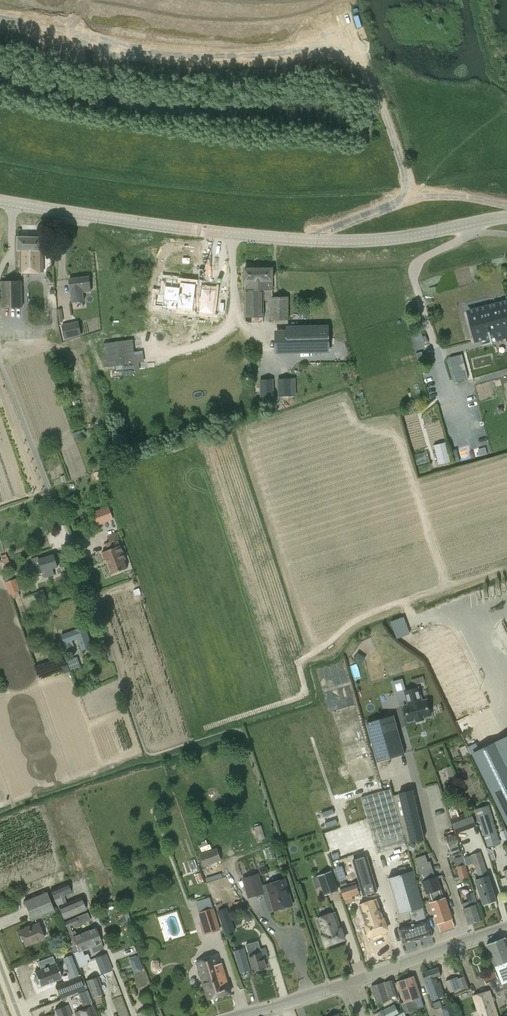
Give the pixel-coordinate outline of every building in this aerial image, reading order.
[(18,250),(20,250),(20,272),(43,272),(43,237),(18,238),(18,250)] [(245,291),(263,291),(271,291),(271,281),(273,281),(273,269),(244,269),(244,281),(245,281),(245,291)] [(83,292),(91,291),(89,276),(69,279),(72,303),(84,301),(83,292)] [(157,293),(155,307),(178,309),(181,282),(166,280),(164,294),(157,293)] [(0,281),(1,296),(1,308),(23,307),(22,281),(0,281)] [(196,284),(181,282),(178,309),(193,311),(194,305),(212,307),(215,291),(203,290),(202,297),(195,297),(196,284)] [(263,318),(263,301),(263,291),(245,291),(245,318),(263,318)] [(263,291),(263,301),(269,301),(269,307),(271,307),(271,320),(288,320),(288,297),(271,297),(271,291),(263,291)] [(469,314),(476,338),(504,331),(506,338),(506,305),(469,314)] [(171,340),(183,341),(184,326),(204,328),(205,315),(174,311),(171,340)] [(81,335),(78,322),(72,323),(62,326),(65,338),(75,336),(81,335)] [(288,333),(276,333),(277,352),(329,351),(329,326),(288,327),(288,333)] [(133,339),(103,343),(106,367),(116,365),(123,365),(136,363),(134,352),(133,339)] [(422,352),(416,354),(419,363),(424,362),(422,352)] [(467,371),(454,375),(456,382),(468,378),(467,371)] [(281,379),(282,396),(294,395),(293,378),(281,379)] [(263,396),(272,396),(271,379),(263,379),(263,396)] [(111,507),(99,511),(102,520),(114,516),(111,507)] [(108,550),(102,552),(105,560),(107,560),(112,574),(127,568),(125,561),(126,560),(121,545),(119,546),(117,539),(106,543),(108,550)] [(34,575),(43,572),(45,578),(55,575),(53,569),(58,567),(54,554),(38,560),(38,557),(31,559),(33,563),(31,564),(34,575)] [(20,591),(16,579),(5,583),(9,595),(12,594),(14,598),(20,596),(18,592),(20,591)] [(85,627),(61,635),(66,649),(74,646),(72,641),(77,639),(81,650),(92,647),(85,627)] [(358,654),(354,659),(360,664),(364,658),(358,654)] [(78,659),(77,657),(71,659),(70,661),(72,670),(81,667),(78,659)] [(416,721),(424,719),(423,717),(431,715),(427,700),(422,701),(418,687),(405,691),(408,705),(403,706),(408,721),(415,719),(416,721)] [(405,754),(394,715),(366,723),(377,762),(405,754)] [(494,743),(506,769),(486,779),(493,793),(493,794),(506,823),(506,737),(494,743)] [(468,747),(471,754),(479,750),(476,743),(468,747)] [(464,756),(469,753),(466,746),(460,748),(464,756)] [(390,789),(361,797),(372,833),(377,853),(406,845),(390,789)] [(413,790),(408,791),(398,793),(410,842),(424,839),(413,790)] [(477,823),(480,822),(488,847),(500,843),(488,806),(476,809),(476,810),(473,811),(477,823)] [(456,833),(463,831),(469,829),(477,826),(471,812),(451,819),(456,833)] [(254,827),(258,840),(266,838),(261,825),(254,827)] [(456,836),(446,839),(448,846),(450,850),(449,850),(451,856),(460,854),(458,847),(459,847),(458,843),(456,836)] [(415,845),(410,842),(407,849),(412,851),(415,845)] [(204,867),(222,860),(217,848),(199,854),(204,867)] [(491,861),(496,859),(493,851),(487,848),(486,848),(491,861)] [(471,855),(479,879),(475,880),(483,904),(496,900),(480,852),(471,855)] [(440,932),(455,927),(445,898),(444,898),(437,876),(435,877),(430,861),(428,862),(425,855),(415,858),(427,894),(437,924),(438,924),(440,932)] [(467,867),(463,856),(455,859),(457,867),(456,867),(460,877),(460,879),(469,876),(466,867),(467,867)] [(331,871),(318,876),(325,895),(337,891),(331,871)] [(413,871),(388,878),(399,915),(409,912),(413,924),(398,928),(403,943),(402,943),(402,944),(404,944),(404,942),(414,939),(415,940),(415,941),(420,940),(420,939),(420,937),(429,934),(430,936),(433,935),(432,934),(432,935),(427,920),(413,871)] [(264,893),(259,873),(243,878),(248,898),(264,893)] [(292,905),(285,879),(266,884),(274,910),(292,905)] [(363,880),(340,888),(344,899),(366,892),(363,880)] [(67,882),(50,889),(55,900),(63,896),(72,893),(67,882)] [(54,911),(46,892),(24,901),(31,920),(54,911)] [(477,904),(473,892),(466,895),(468,902),(462,904),(464,908),(463,909),(468,924),(482,919),(477,904)] [(66,904),(58,907),(63,919),(85,910),(80,898),(66,904)] [(369,935),(387,929),(377,900),(359,906),(369,935)] [(199,912),(198,912),(201,921),(205,934),(220,930),(214,908),(199,912)] [(341,928),(335,912),(317,919),(322,935),(326,945),(345,939),(341,928)] [(61,923),(67,938),(73,936),(71,932),(69,927),(78,923),(76,917),(61,923)] [(44,938),(37,923),(19,931),(25,946),(44,938)] [(76,935),(73,936),(67,938),(70,946),(98,935),(95,928),(76,935)] [(234,935),(232,928),(226,931),(228,937),(234,935)] [(71,946),(73,953),(73,954),(75,959),(78,965),(79,968),(80,968),(89,965),(88,961),(90,960),(88,953),(84,955),(82,950),(101,943),(100,940),(98,935),(70,946),(71,946)] [(487,944),(502,984),(500,984),(498,980),(489,983),(491,988),(492,988),(493,990),(494,990),(496,994),(506,989),(506,942),(505,937),(487,944)] [(259,942),(247,945),(253,970),(266,966),(264,959),(268,958),(266,947),(261,949),(259,942)] [(244,952),(234,956),(239,972),(249,969),(244,952)] [(106,954),(90,960),(88,961),(90,965),(96,963),(100,974),(112,970),(106,954)] [(230,992),(223,969),(218,955),(196,961),(199,970),(208,999),(230,992)] [(71,956),(63,959),(68,971),(66,972),(70,980),(79,977),(80,976),(80,975),(79,975),(71,956)] [(39,984),(39,986),(61,978),(56,964),(54,965),(51,957),(38,962),(41,970),(34,972),(36,977),(34,978),(36,985),(39,984)] [(160,969),(160,963),(158,960),(155,959),(152,962),(151,968),(154,971),(157,971),(160,969)] [(135,966),(133,969),(135,973),(142,970),(140,964),(135,966)] [(89,965),(80,968),(85,981),(86,981),(92,997),(103,993),(102,992),(105,990),(105,989),(104,986),(103,985),(100,985),(93,965),(90,966),(89,965)] [(425,981),(431,997),(432,1001),(445,996),(437,977),(441,976),(438,968),(422,973),(425,981)] [(489,983),(498,980),(495,972),(483,977),(486,984),(489,983)] [(421,997),(414,976),(397,982),(404,1002),(402,1003),(405,1013),(418,1008),(415,999),(421,997)] [(83,989),(79,977),(70,980),(55,986),(60,998),(83,989)] [(458,979),(457,977),(445,981),(449,993),(467,986),(463,977),(458,979)] [(385,983),(384,984),(383,982),(371,986),(377,1003),(389,1000),(388,997),(398,994),(393,980),(385,983)] [(92,1006),(91,1003),(92,1003),(87,990),(78,994),(84,1009),(74,1012),(75,1015),(97,1015),(92,1005),(92,1006)] [(149,990),(139,994),(142,1002),(150,999),(151,999),(149,990)] [(490,991),(473,996),(480,1015),(498,1015),(490,991)] [(137,1013),(137,1015),(156,1015),(153,1008),(151,1003),(143,1006),(145,1011),(144,1011),(137,1013)] [(383,1010),(386,1015),(395,1015),(399,1014),(395,1004),(383,1010)]
